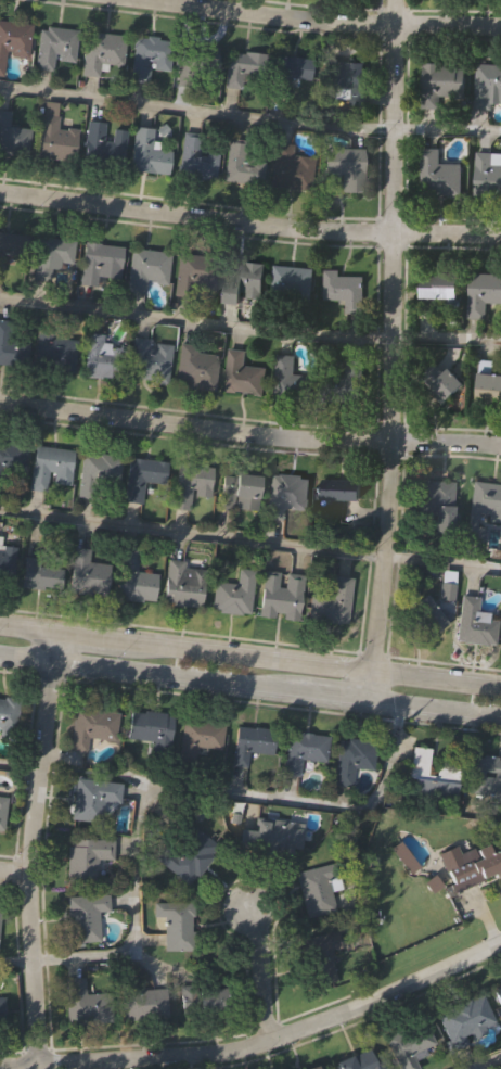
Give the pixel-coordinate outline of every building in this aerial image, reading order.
[(4,77),(0,77),(0,22),(31,25),(28,60),(7,58),(4,77)] [(74,63),(54,61),(53,72),(35,69),(39,27),(77,30),(74,63)] [(99,78),(82,76),(87,33),(125,37),(123,67),(100,65),(99,78)] [(169,72),(149,71),(149,84),(131,82),(133,38),(171,40),(169,72)] [(217,50),(215,71),(194,67),(192,87),(175,85),(180,46),(217,50)] [(241,89),(224,88),(228,52),(271,55),(269,76),(242,74),(241,89)] [(288,78),(285,98),(272,96),(277,56),(312,61),(310,81),(288,78)] [(420,62),(462,63),(461,107),(419,106),(420,62)] [(363,63),(362,106),(348,106),(348,101),(327,101),(327,63),(363,63)] [(472,65),(500,65),(500,107),(470,106),(472,65)] [(55,127),(77,130),(74,160),(36,155),(42,103),(57,104),(55,127)] [(26,154),(0,151),(0,111),(10,112),(8,127),(29,130),(26,154)] [(125,130),(120,166),(81,162),(86,122),(105,124),(105,128),(125,130)] [(128,171),(131,127),(152,129),(150,150),(168,151),(166,175),(128,171)] [(215,182),(177,177),(182,132),(204,136),(202,153),(218,155),(215,182)] [(223,180),(228,139),(265,143),(260,186),(223,180)] [(293,144),(292,156),(313,158),(311,191),(271,189),(274,143),(293,144)] [(363,149),(363,192),(327,192),(327,149),(363,149)] [(420,195),(420,149),(438,149),(438,163),(460,163),(460,195),(420,195)] [(474,152),(500,153),(500,164),(500,196),(473,195),(474,152)] [(1,275),(0,274),(0,232),(28,236),(25,257),(3,255),(1,275)] [(50,280),(33,278),(38,237),(75,242),(72,267),(52,264),(50,280)] [(119,280),(99,278),(97,288),(79,285),(85,242),(124,247),(119,280)] [(131,250),(170,254),(166,284),(146,282),(144,295),(126,292),(131,250)] [(210,301),(172,296),(177,254),(216,258),(210,301)] [(264,265),(258,302),(240,300),(239,305),(221,303),(227,259),(264,265)] [(312,268),(310,307),(269,305),(271,266),(312,268)] [(343,314),(343,302),(322,302),(322,270),(338,270),(338,276),(362,276),(362,314),(343,314)] [(418,272),(454,272),(454,298),(418,298),(418,272)] [(466,272),(500,273),(500,304),(484,303),(484,318),(465,317),(466,272)] [(20,365),(0,363),(0,321),(24,324),(20,365)] [(37,330),(76,334),(73,373),(34,369),(37,330)] [(82,376),(87,333),(104,335),(103,343),(121,345),(118,380),(82,376)] [(170,343),(166,384),(126,379),(131,339),(170,343)] [(196,353),(216,355),(213,391),(175,387),(179,344),(196,346),(196,353)] [(243,351),(242,366),(264,368),(261,395),(222,392),(227,349),(243,351)] [(309,399),(271,397),(273,355),(293,357),(292,376),(310,377),(309,399)] [(462,385),(442,403),(419,376),(437,358),(462,385)] [(356,402),(356,404),(320,403),(321,378),(331,378),(332,360),(361,361),(360,402),(356,402)] [(476,370),(500,373),(500,406),(472,403),(476,370)] [(20,489),(0,487),(0,446),(25,448),(20,489)] [(67,485),(48,482),(47,492),(28,489),(34,446),(72,450),(67,485)] [(119,458),(115,499),(101,497),(101,499),(76,496),(81,453),(119,458)] [(141,504),(123,501),(128,458),(166,462),(163,484),(143,482),(141,504)] [(190,511),(170,509),(177,462),(213,468),(208,497),(192,495),(190,511)] [(258,478),(255,512),(221,509),(218,508),(222,473),(226,474),(258,478)] [(264,519),(268,474),(307,479),(304,511),(282,509),(281,520),(264,519)] [(319,499),(320,479),(358,481),(357,502),(319,499)] [(434,516),(412,516),(414,481),(452,482),(450,531),(433,530),(434,516)] [(476,482),(500,485),(500,521),(486,520),(483,543),(466,542),(473,482),(476,482)] [(73,547),(89,549),(88,562),(110,564),(106,597),(67,593),(73,547)] [(156,574),(154,601),(115,598),(120,547),(138,548),(136,572),(156,574)] [(11,580),(0,578),(0,549),(14,550),(11,580)] [(21,586),(24,557),(61,560),(57,589),(21,586)] [(204,570),(198,609),(162,605),(167,560),(195,563),(194,569),(204,570)] [(215,582),(235,585),(237,569),(255,571),(249,615),(211,611),(215,582)] [(452,601),(438,599),(441,570),(455,572),(452,601)] [(258,615),(264,573),(304,577),(298,620),(258,615)] [(309,594),(330,596),(332,577),(351,578),(347,623),(307,620),(309,594)] [(445,624),(427,637),(407,608),(424,596),(445,624)] [(460,596),(478,598),(476,611),(493,612),(490,646),(455,641),(460,596)] [(16,731),(0,730),(0,698),(18,699),(16,731)] [(69,751),(75,707),(119,712),(115,742),(89,739),(87,753),(69,751)] [(127,739),(131,710),(172,715),(169,743),(127,739)] [(195,752),(194,763),(178,761),(182,718),(223,723),(220,754),(195,752)] [(232,766),(235,726),(272,729),(270,755),(248,753),(247,768),(232,766)] [(300,760),(298,773),(284,771),(291,731),(329,738),(324,763),(300,760)] [(354,768),(351,788),(333,786),(339,738),(375,743),(372,771),(354,768)] [(458,768),(455,800),(408,796),(412,747),(432,749),(429,766),(458,768)] [(472,754),(500,759),(500,801),(465,796),(472,754)] [(119,804),(104,803),(102,824),(70,820),(76,778),(121,784),(119,804)] [(295,828),(301,829),(299,850),(293,849),(292,858),(252,853),(253,851),(236,849),(239,829),(255,831),(256,819),(296,824),(295,828)] [(191,886),(157,862),(184,823),(218,847),(191,886)] [(113,840),(112,860),(99,860),(98,883),(67,883),(68,839),(113,840)] [(490,852),(500,848),(500,870),(480,878),(479,875),(451,886),(438,853),(458,845),(464,864),(479,857),(476,850),(487,845),(490,852)] [(329,890),(334,913),(306,919),(295,874),(333,864),(338,888),(329,890)] [(108,912),(99,912),(99,942),(67,943),(66,896),(108,895),(108,912)] [(191,903),(191,951),(166,951),(166,918),(154,918),(154,903),(191,903)] [(329,950),(335,981),(310,985),(300,939),(335,931),(338,947),(329,950)] [(111,1023),(65,1026),(63,980),(84,979),(85,993),(110,992),(111,1023)] [(223,989),(226,1011),(180,1015),(178,984),(196,982),(196,991),(223,989)] [(166,1018),(121,1021),(119,991),(164,988),(166,1018)] [(438,1011),(484,996),(493,1025),(448,1041),(438,1011)] [(412,1056),(434,1047),(425,1023),(385,1039),(397,1068),(417,1068),(412,1056)] [(373,1060),(369,1050),(336,1062),(338,1068),(389,1068),(385,1056),(373,1060)]
